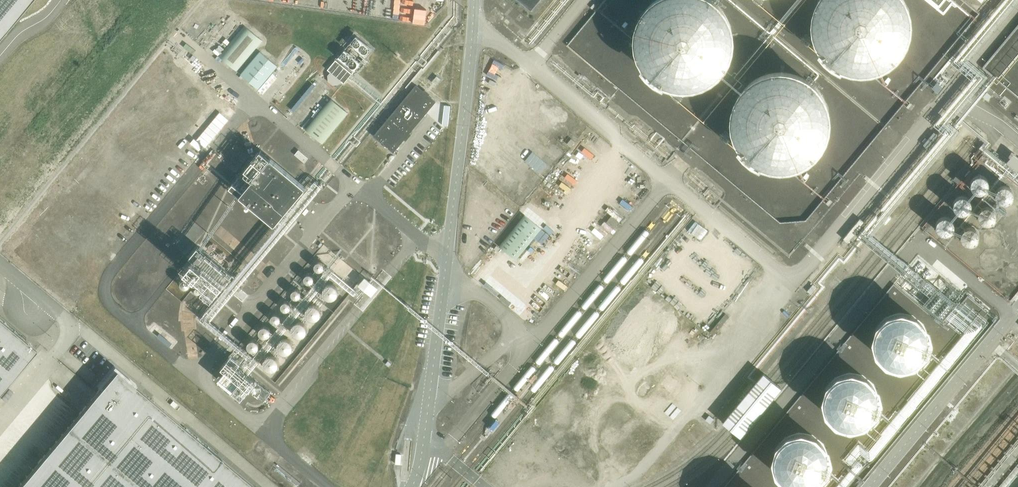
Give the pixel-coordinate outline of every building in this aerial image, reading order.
[(531,11),(540,0),(518,0),(531,11)] [(827,2),(821,13),(818,26),(820,42),(826,54),(835,63),(844,69),(860,72),(870,71),(883,65),(894,56),(901,43),(903,30),(901,16),(894,3),(891,0),(830,0),(827,2)] [(691,5),(678,3),(663,6),(653,12),(645,19),(639,29),(636,43),(638,59),(644,71),(652,80),(662,85),(678,88),(688,87),(701,82),(711,73),(719,60),(721,47),(719,33),(712,20),(703,11),(691,5)] [(362,4),(361,14),(413,21),(414,16),(405,15),(406,10),(362,4)] [(583,43),(630,43),(630,35),(600,11),(596,11),(567,46),(563,42),(562,42),(562,51),(569,51),(573,45),(573,53),(579,53),(582,55),(582,53),(589,53),(589,48),(583,48),(583,43)] [(263,41),(245,25),(219,56),(237,71),(263,41)] [(998,49),(1017,49),(1017,25),(998,49)] [(351,73),(372,49),(356,36),(336,60),(335,60),(327,70),(344,83),(352,74),(351,73)] [(954,57),(958,51),(950,46),(925,80),(940,91),(961,62),(954,57)] [(261,91),(280,69),(263,54),(244,77),(261,91)] [(619,89),(617,65),(612,65),(613,72),(611,72),(612,89),(607,90),(607,94),(614,93),(613,89),(619,89)] [(437,76),(432,82),(436,85),(441,79),(437,76)] [(416,85),(374,136),(394,152),(435,101),(416,85)] [(788,87),(774,85),(760,88),(749,94),(742,101),(735,111),(732,124),(734,140),(740,152),(749,161),(759,167),(774,170),(785,169),(797,164),(808,154),(815,142),(817,128),(815,114),(808,101),(799,93),(788,87)] [(322,144),(348,113),(330,98),(305,130),(322,144)] [(928,149),(939,136),(934,132),(923,145),(928,149)] [(571,138),(567,144),(571,147),(575,142),(571,138)] [(539,181),(558,158),(540,143),(521,166),(539,181)] [(230,187),(275,225),(306,188),(261,150),(230,187)] [(1007,162),(1017,170),(1017,168),(1017,155),(1014,152),(1007,162)] [(975,190),(976,191),(978,191),(979,192),(980,192),(981,191),(982,191),(984,191),(985,190),(986,189),(986,188),(987,187),(988,186),(988,185),(988,184),(988,183),(988,182),(988,181),(988,180),(987,178),(986,178),(986,177),(985,176),(984,175),(982,175),(981,174),(980,174),(979,174),(977,175),(976,175),(975,176),(974,176),(973,177),(972,178),(972,179),(971,181),(971,182),(971,183),(971,184),(972,186),(972,187),(973,188),(973,189),(974,190),(975,190)] [(510,180),(507,184),(525,197),(528,192),(510,180)] [(1000,202),(1001,203),(1002,203),(1004,203),(1005,203),(1006,203),(1007,203),(1008,202),(1009,202),(1010,201),(1011,200),(1012,199),(1012,198),(1013,197),(1013,196),(1013,195),(1013,194),(1013,192),(1012,191),(1012,190),(1011,189),(1010,188),(1009,188),(1008,187),(1007,186),(1006,186),(1005,186),(1003,186),(1002,186),(1001,187),(1000,187),(999,188),(998,189),(997,190),(997,191),(996,192),(996,194),(996,195),(996,196),(996,197),(997,198),(997,200),(998,201),(999,201),(1000,202)] [(957,213),(959,213),(960,214),(961,214),(962,214),(964,214),(965,214),(966,213),(967,213),(968,212),(969,211),(970,210),(971,209),(971,208),(971,206),(971,205),(971,204),(971,203),(971,201),(970,200),(969,199),(968,198),(967,197),(966,197),(965,196),(964,196),(962,196),(961,196),(960,196),(958,197),(957,197),(956,198),(955,199),(954,200),(954,201),(953,202),(953,204),(953,205),(953,206),(953,208),(954,209),(955,210),(955,211),(956,212),(957,213)] [(983,223),(984,223),(986,224),(987,224),(988,224),(989,224),(990,224),(992,223),(993,222),(994,222),(994,221),(995,220),(996,219),(996,218),(996,217),(996,215),(996,214),(996,213),(996,212),(995,211),(994,210),(994,209),(993,208),(992,208),(990,207),(989,207),(988,207),(987,207),(985,207),(984,207),(983,208),(982,209),(981,210),(980,211),(980,212),(979,213),(979,214),(979,215),(979,217),(979,218),(980,219),(981,220),(981,221),(982,222),(983,223)] [(516,260),(541,228),(525,215),(499,246),(516,260)] [(941,233),(942,233),(943,234),(944,234),(945,234),(946,234),(948,233),(949,233),(950,232),(951,232),(952,231),(952,230),(953,229),(953,228),(954,226),(954,225),(954,224),(953,223),(953,222),(952,221),(952,220),(951,219),(950,218),(949,218),(948,217),(946,217),(945,217),(944,217),(943,217),(941,217),(940,218),(939,219),(938,220),(938,221),(937,222),(937,223),(936,224),(936,225),(936,227),(937,228),(937,229),(938,230),(939,231),(940,232),(941,233)] [(695,235),(703,235),(703,224),(695,224),(695,235)] [(966,243),(967,244),(968,244),(969,244),(970,244),(972,244),(973,244),(974,243),(975,243),(976,242),(977,241),(977,240),(978,239),(978,238),(979,237),(979,236),(979,235),(978,233),(978,232),(977,231),(977,230),(976,229),(975,229),(974,228),(973,228),(972,227),(970,227),(969,227),(968,227),(967,228),(965,228),(964,229),(964,230),(963,231),(962,232),(962,233),(962,235),(961,236),(962,237),(962,238),(962,239),(963,241),(964,242),(965,242),(966,243)] [(324,275),(324,272),(322,269),(320,268),(317,267),(315,267),(313,267),(310,269),(308,272),(308,274),(308,278),(310,280),(312,282),(315,283),(318,283),(320,282),(322,281),(323,278),(324,275)] [(300,303),(300,302),(300,299),(298,297),(295,295),(292,294),(289,294),(288,295),(286,296),(284,299),(284,302),(284,305),(286,308),(289,310),(291,311),(295,310),(298,308),(299,306),(300,303)] [(334,306),(333,302),(332,300),(329,298),(326,297),(323,298),(322,298),(320,300),(318,302),(317,305),(318,308),(320,311),(321,313),(323,313),(325,314),(328,313),(331,312),(333,309),(334,306)] [(887,367),(890,369),(894,370),(898,371),(902,371),(906,370),(910,369),(914,368),(917,366),(920,363),(923,360),(925,357),(927,354),(929,350),(929,346),(930,342),(929,339),(929,335),(927,331),(925,328),(923,324),(921,322),(917,319),(914,317),(910,315),(906,314),(902,314),(898,314),(894,315),(890,316),(886,318),(883,321),(880,324),(877,327),(875,331),(874,335),(873,339),(873,343),(873,347),(874,351),(876,355),(878,358),(880,362),(883,364),(887,367)] [(36,350),(35,349),(0,320),(0,392),(36,350)] [(278,328),(278,325),(276,322),(275,321),(273,320),(270,320),(267,320),(264,322),(262,324),(262,327),(262,330),(263,332),(264,334),(267,335),(269,336),(272,336),(275,335),(276,334),(277,331),(278,328)] [(313,329),(313,326),(311,323),(309,322),(308,321),(305,321),(302,321),(299,323),(297,325),(297,329),(297,331),(297,332),(299,335),(302,336),(304,337),(307,337),(309,336),(311,335),(312,332),(313,329)] [(261,353),(261,352),(260,349),(258,346),(256,345),(253,344),(249,345),(247,346),(245,349),(244,352),(244,355),(246,358),(247,359),(250,360),(252,360),(255,360),(258,358),(260,356),(261,353)] [(293,356),(293,355),(293,352),(291,350),(288,348),(286,347),(282,348),(279,349),(278,352),(277,355),(278,359),(279,361),(281,362),(282,363),(285,364),(288,363),(291,362),(293,359),(293,356)] [(275,378),(274,374),(272,371),(271,370),(268,369),(265,368),(263,369),(261,369),(259,371),(257,374),(256,378),(256,380),(257,382),(259,384),(262,386),(265,387),(267,387),(269,386),(272,385),(274,382),(275,378)] [(114,369),(100,386),(101,387),(97,392),(17,486),(255,486),(114,369)] [(722,421),(740,436),(781,387),(763,372),(722,421)] [(838,427),(841,429),(845,431),(849,431),(853,431),(857,431),(861,430),(865,428),(868,426),(872,424),(874,421),(877,418),(878,414),(880,411),(881,407),(881,403),(881,399),(880,395),(878,392),(877,388),(874,385),(872,382),(868,380),(865,377),(861,376),(857,375),(853,375),(849,375),(845,376),(841,377),(837,379),(834,381),(831,384),(828,388),(826,391),(825,395),(824,399),(824,403),(824,407),(825,411),(827,415),(829,419),(831,422),(834,425),(838,427)] [(496,419),(490,427),(493,430),(500,422),(496,419)] [(820,486),(823,483),(825,480),(827,476),(828,473),(829,469),(829,465),(829,461),(828,457),(827,453),(825,450),(823,447),(820,444),(817,441),(813,439),(810,438),(806,437),(801,436),(797,437),(793,437),(789,439),(786,441),(782,443),(779,446),(777,449),(775,453),(774,457),(773,461),(772,465),(773,469),(774,473),(775,477),(777,481),(780,484),(783,486),(819,486),(820,486)]
